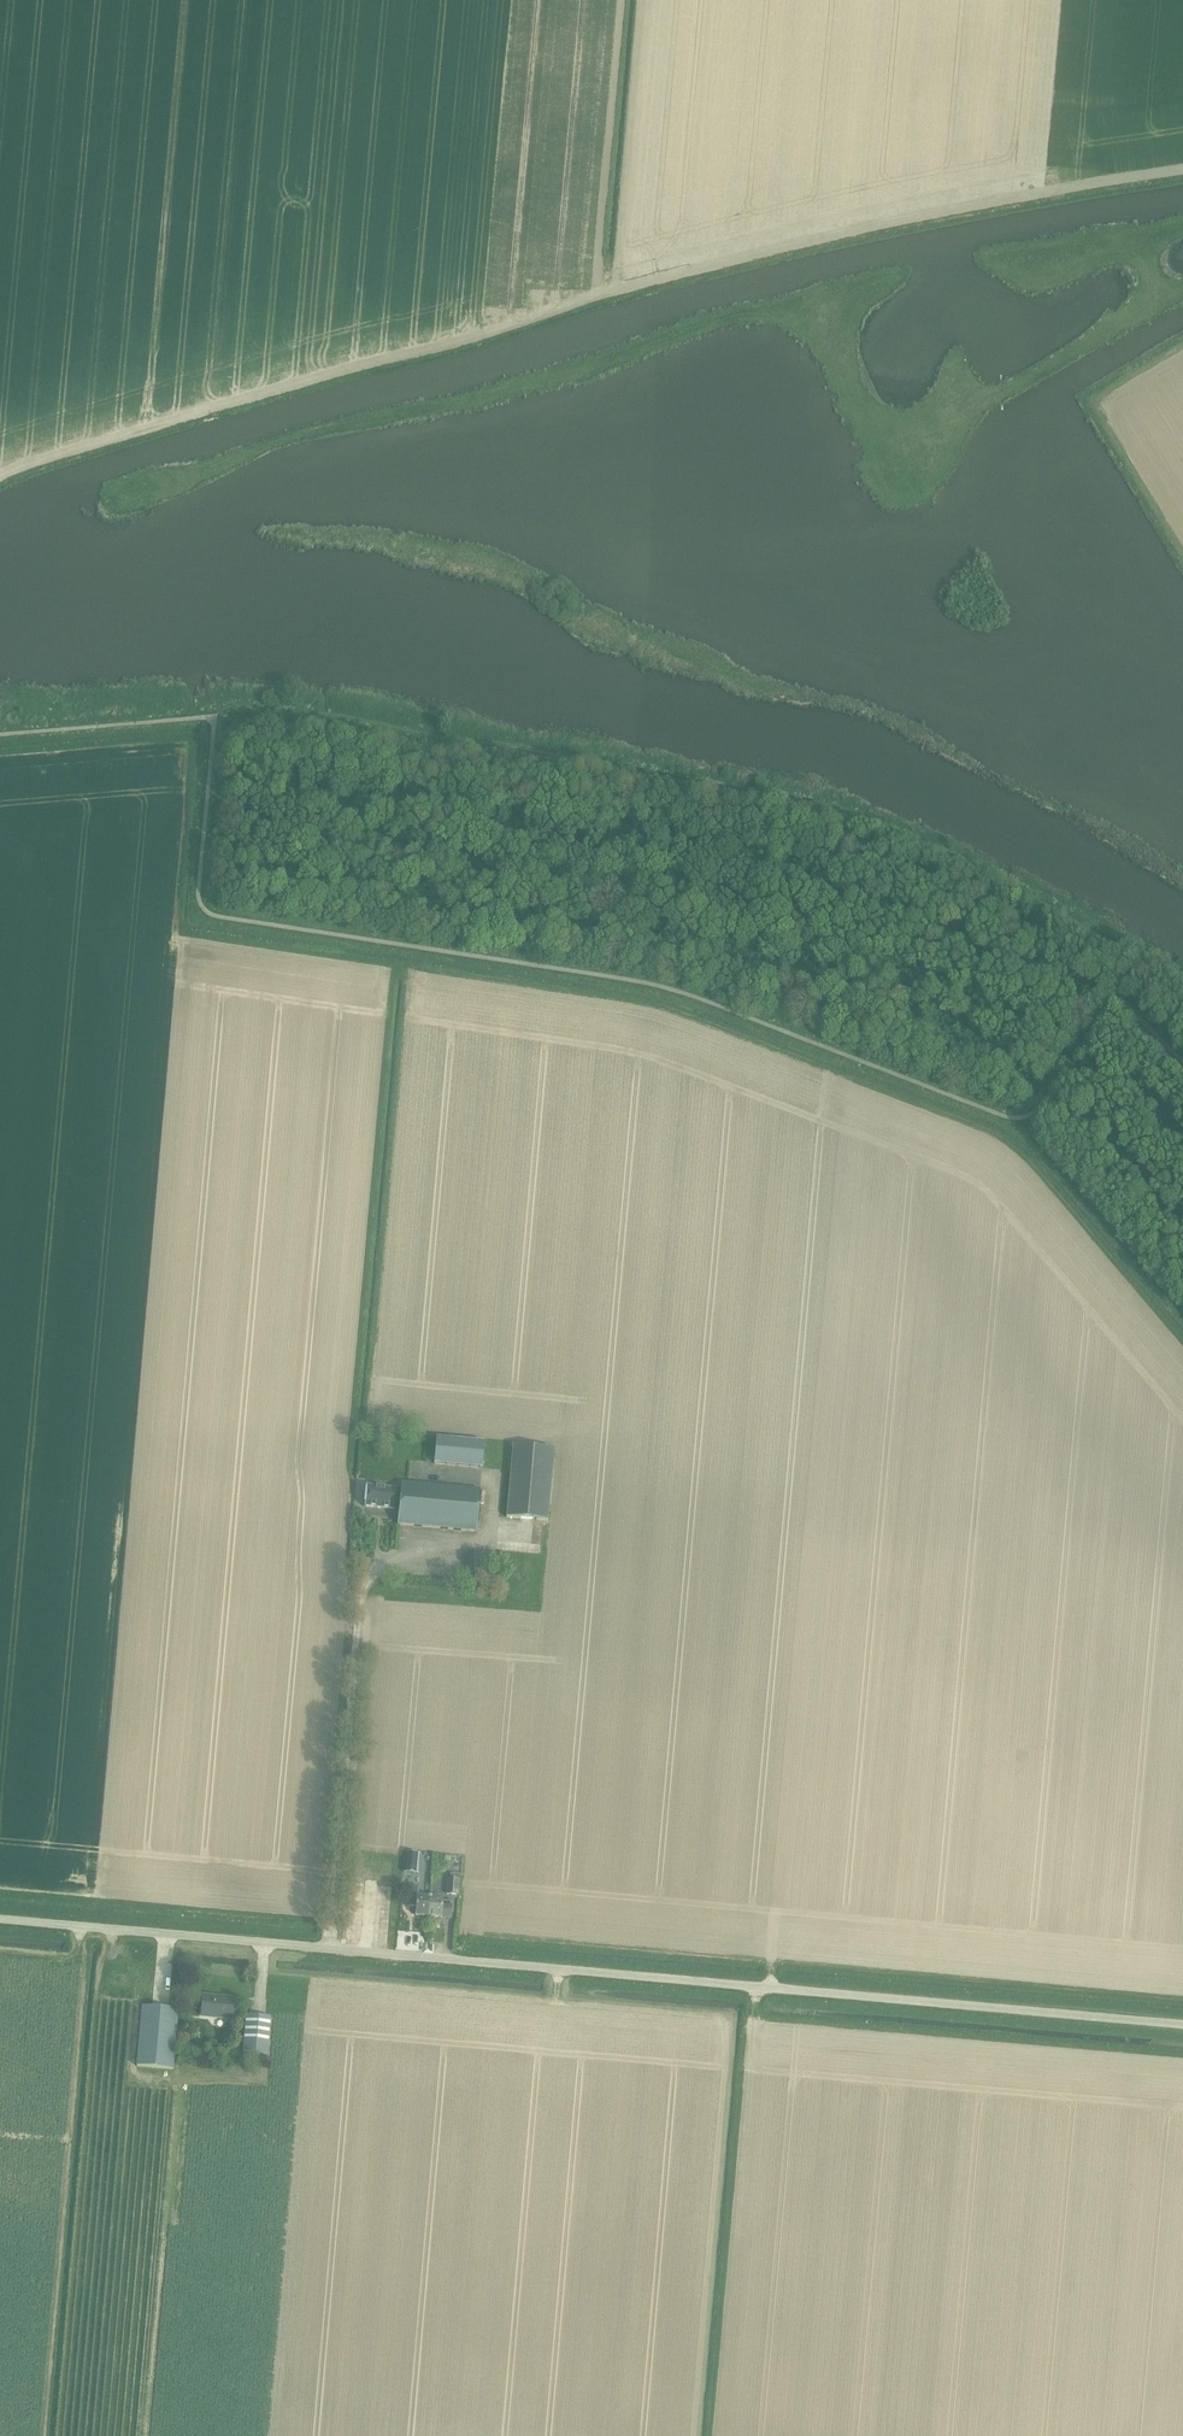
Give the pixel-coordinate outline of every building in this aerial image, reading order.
[(483,1468),(485,1442),(437,1438),(434,1463),(483,1468)] [(507,1518),(544,1521),(548,1522),(555,1449),(514,1445),(507,1518)] [(399,1525),(477,1532),(480,1493),(402,1485),(399,1514),(399,1525)] [(366,1486),(365,1507),(394,1510),(396,1488),(366,1486)] [(405,1852),(404,1867),(416,1868),(417,1854),(405,1852)] [(447,1894),(459,1895),(460,1880),(459,1880),(450,1879),(448,1879),(447,1894)] [(417,1916),(428,1916),(430,1896),(420,1896),(421,1887),(410,1886),(409,1906),(418,1906),(417,1916)] [(430,1896),(428,1916),(451,1918),(452,1902),(443,1902),(443,1897),(430,1896)] [(205,1996),(204,2012),(203,2016),(236,2019),(237,1999),(205,1996)] [(137,2067),(174,2070),(179,2010),(142,2006),(137,2067)] [(268,2054),(271,2018),(247,2016),(244,2052),(268,2054)]
